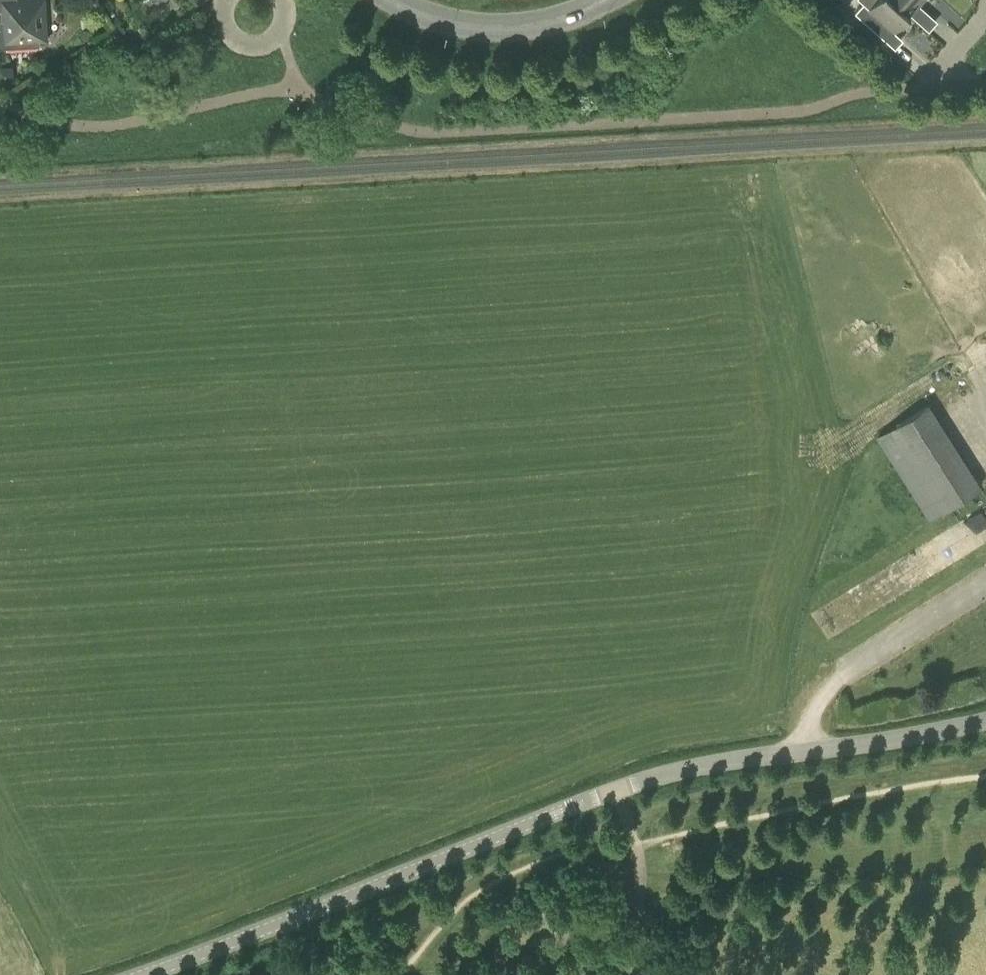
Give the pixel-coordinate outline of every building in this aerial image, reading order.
[(3,10),(3,19),(0,19),(0,47),(39,45),(39,39),(46,39),(43,0),(0,0),(0,10),(3,10)] [(912,11),(899,0),(875,0),(869,7),(863,2),(854,12),(880,35),(888,26),(894,31),(912,11)] [(912,11),(922,0),(899,0),(912,11)] [(928,400),(873,429),(921,518),(975,489),(928,400)]
